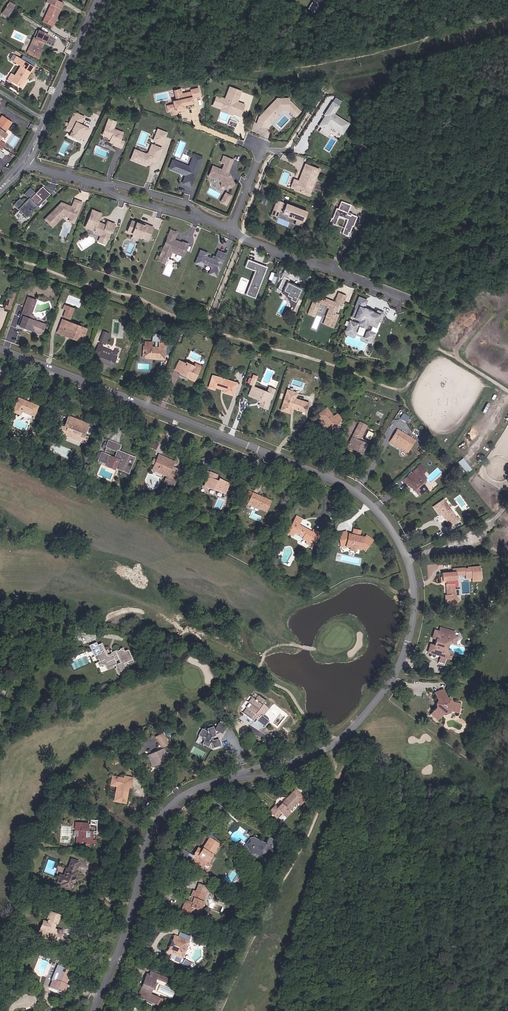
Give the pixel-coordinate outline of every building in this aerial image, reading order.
[(54,19),(64,3),(59,0),(51,0),(52,1),(42,16),(50,20),(51,18),(54,19)] [(2,9),(8,13),(13,4),(8,1),(2,9)] [(38,46),(42,39),(44,40),(48,34),(39,28),(39,29),(36,34),(34,33),(32,36),(28,33),(25,37),(29,40),(24,47),(35,54),(40,47),(38,46)] [(23,74),(25,75),(32,64),(16,53),(13,58),(20,62),(14,71),(11,76),(18,81),(23,74)] [(9,78),(11,76),(14,71),(10,68),(5,75),(9,78)] [(192,98),(201,96),(199,86),(191,88),(191,90),(182,93),(177,94),(178,99),(176,99),(173,100),(173,103),(167,104),(168,111),(172,110),(173,114),(179,112),(179,111),(178,108),(184,107),(184,105),(185,105),(194,103),(192,98)] [(245,104),(238,102),(241,91),(229,87),(227,95),(228,96),(227,99),(217,95),(214,105),(223,108),(225,103),(235,107),(233,112),(239,114),(241,108),(243,108),(245,104)] [(177,94),(182,93),(180,88),(173,89),(176,99),(178,99),(177,94)] [(273,122),(271,120),(283,107),(290,108),(290,105),(290,99),(278,96),(274,102),(275,102),(274,104),(272,103),(261,115),(268,122),(267,125),(270,126),(270,124),(273,122)] [(298,114),(301,110),(291,102),(290,105),(290,108),(298,114)] [(239,114),(233,112),(235,107),(225,103),(223,108),(222,110),(240,117),(243,108),(241,108),(239,114)] [(336,106),(330,103),(324,113),(326,115),(325,117),(323,116),(317,126),(319,128),(324,131),(327,126),(336,132),(337,131),(341,134),(347,124),(331,115),(336,106)] [(80,115),(72,113),(68,125),(66,125),(65,128),(67,129),(68,132),(72,133),(71,135),(70,138),(80,141),(81,138),(86,140),(90,127),(81,124),(77,123),(80,115)] [(267,125),(268,122),(261,115),(259,122),(267,125)] [(13,123),(4,116),(0,122),(0,134),(4,137),(6,137),(8,134),(8,133),(7,132),(13,123)] [(109,117),(102,133),(109,137),(110,137),(110,139),(109,140),(113,142),(113,144),(121,147),(124,141),(120,139),(123,132),(113,127),(116,121),(109,117)] [(167,133),(161,130),(158,140),(164,142),(167,133)] [(145,163),(149,162),(149,161),(153,159),(153,160),(157,159),(162,146),(152,142),(149,149),(145,151),(142,153),(134,150),(131,157),(145,163)] [(206,156),(197,152),(192,165),(179,159),(175,168),(183,171),(184,170),(186,171),(182,182),(193,186),(206,156)] [(236,161),(229,158),(226,166),(232,169),(236,161)] [(319,172),(304,164),(295,181),(296,182),(295,184),(294,183),(294,184),(289,182),(285,190),(290,192),(290,193),(305,200),(319,172)] [(232,169),(226,166),(224,169),(225,169),(225,171),(215,166),(210,176),(222,182),(223,186),(222,186),(223,189),(225,190),(234,186),(234,184),(232,178),(230,177),(229,174),(232,169)] [(39,205),(37,203),(45,195),(41,191),(39,192),(38,191),(32,185),(26,192),(31,197),(27,201),(21,196),(15,202),(21,208),(23,206),(30,214),(39,205)] [(47,197),(51,193),(43,186),(38,191),(39,192),(41,191),(45,195),(47,197)] [(229,201),(232,195),(226,192),(223,198),(229,201)] [(69,205),(62,202),(44,220),(52,226),(65,215),(71,217),(72,216),(76,218),(82,202),(76,199),(72,208),(70,207),(69,205)] [(344,219),(337,233),(342,236),(344,233),(345,233),(348,227),(349,227),(354,217),(348,214),(347,216),(344,214),(345,213),(338,210),(342,202),(339,201),(335,208),(333,207),(329,217),(328,217),(326,221),(331,224),(335,215),(344,219)] [(345,213),(348,205),(342,202),(338,210),(345,213)] [(276,214),(279,206),(273,203),(269,212),(271,212),(270,214),(269,214),(267,218),(271,219),(274,214),(276,214)] [(28,216),(30,214),(23,206),(21,208),(28,216)] [(296,230),(302,216),(294,212),(294,213),(287,210),(287,209),(282,207),(279,216),(287,219),(287,220),(289,220),(293,222),(291,228),(296,230)] [(101,214),(93,210),(86,226),(95,230),(95,231),(101,234),(108,237),(114,223),(108,220),(106,225),(101,222),(100,224),(98,223),(101,214)] [(128,231),(134,234),(139,236),(144,238),(145,234),(150,236),(153,228),(144,224),(143,226),(140,224),(132,221),(128,231)] [(173,238),(177,239),(179,239),(175,237),(178,230),(172,227),(169,233),(175,235),(173,238)] [(161,254),(167,256),(168,253),(169,250),(168,250),(169,248),(173,249),(184,254),(189,241),(184,239),(183,241),(179,239),(177,239),(173,238),(175,235),(169,233),(161,254)] [(108,237),(101,234),(99,240),(106,243),(108,237)] [(204,250),(201,249),(197,259),(204,262),(205,261),(213,265),(212,268),(211,270),(214,271),(213,272),(218,273),(226,253),(219,250),(216,257),(213,256),(213,257),(207,255),(209,251),(205,249),(204,250)] [(256,295),(267,267),(248,260),(245,266),(256,271),(247,292),(256,295)] [(298,298),(297,298),(301,291),(289,284),(290,280),(284,278),(279,288),(289,293),(287,296),(290,297),(288,301),(294,304),(296,300),(298,300),(298,298)] [(319,295),(322,296),(325,289),(319,287),(316,294),(319,295)] [(337,303),(342,305),(346,295),(338,292),(334,302),(329,300),(327,305),(326,307),(329,308),(325,317),(326,317),(328,318),(325,325),(332,328),(338,314),(335,313),(335,310),(334,310),(337,303)] [(319,302),(327,305),(329,300),(321,297),(322,296),(319,295),(317,299),(320,300),(319,302)] [(42,322),(33,319),(39,300),(30,297),(24,316),(26,317),(22,327),(28,329),(29,327),(31,327),(30,330),(38,333),(42,322)] [(366,300),(359,297),(355,306),(356,307),(351,317),(353,318),(355,318),(360,320),(359,324),(358,324),(354,323),(354,322),(350,320),(345,330),(352,333),(356,326),(358,325),(364,327),(365,323),(372,326),(374,322),(376,321),(379,322),(382,313),(377,310),(375,313),(370,311),(371,311),(369,310),(368,311),(365,310),(365,308),(364,308),(363,308),(362,308),(366,300)] [(315,311),(317,306),(318,307),(319,302),(320,300),(317,299),(314,298),(308,313),(312,314),(314,310),(315,311)] [(67,318),(72,319),(76,309),(67,306),(66,309),(69,311),(67,318)] [(74,335),(83,339),(87,328),(66,320),(62,333),(73,337),(74,335)] [(371,341),(374,334),(368,331),(366,332),(363,338),(371,341)] [(144,357),(166,359),(167,343),(160,342),(160,348),(153,347),(153,343),(146,343),(144,357)] [(117,363),(121,353),(117,352),(116,355),(105,351),(104,353),(99,352),(96,358),(109,363),(110,361),(117,363)] [(181,375),(195,380),(199,371),(193,368),(193,366),(187,362),(186,365),(181,362),(178,371),(182,373),(181,375)] [(235,395),(238,384),(213,376),(209,388),(215,390),(216,386),(225,389),(225,392),(235,395)] [(266,409),(271,394),(253,387),(250,397),(263,402),(261,407),(266,409)] [(297,410),(302,400),(295,397),(296,394),(287,390),(279,410),(288,413),(290,407),(297,410)] [(33,418),(37,407),(20,400),(13,415),(19,417),(20,417),(21,414),(29,417),(33,418)] [(341,410),(338,412),(331,404),(323,410),(334,424),(345,416),(341,410)] [(18,420),(27,423),(29,417),(21,414),(20,417),(19,417),(18,420)] [(66,421),(59,435),(62,437),(61,439),(77,446),(78,444),(80,445),(87,429),(66,421)] [(356,432),(363,435),(368,425),(362,422),(356,432)] [(365,437),(371,440),(374,433),(368,430),(365,437)] [(411,452),(416,443),(401,434),(397,432),(392,441),(411,452)] [(365,452),(369,444),(361,441),(361,440),(355,436),(351,444),(365,452)] [(117,449),(119,443),(112,440),(110,446),(117,449)] [(117,457),(101,451),(98,456),(101,458),(110,461),(109,463),(117,466),(130,471),(135,459),(122,453),(120,459),(117,457)] [(176,473),(172,472),(176,463),(165,458),(164,463),(160,461),(156,471),(173,478),(172,481),(178,483),(182,471),(177,469),(176,473)] [(469,474),(473,470),(464,458),(459,462),(469,474)] [(207,470),(205,474),(210,477),(206,485),(211,488),(211,487),(212,485),(219,489),(218,489),(226,493),(225,494),(229,496),(232,491),(229,490),(232,483),(221,478),(220,481),(216,479),(218,475),(219,474),(212,471),(212,472),(207,470)] [(419,499),(428,492),(419,481),(421,480),(418,477),(421,474),(417,470),(412,475),(415,479),(410,483),(413,487),(411,489),(419,499)] [(410,483),(415,479),(412,475),(405,481),(408,485),(410,483)] [(250,504),(269,513),(273,504),(255,495),(250,504)] [(449,527),(457,521),(443,502),(433,509),(438,517),(441,516),(449,527)] [(308,542),(314,546),(322,532),(317,529),(315,532),(301,524),(302,523),(297,520),(290,532),(295,534),(299,529),(307,534),(305,538),(309,540),(308,542)] [(364,549),(368,552),(375,542),(368,538),(365,542),(364,538),(362,538),(356,537),(352,536),(352,538),(349,537),(347,533),(341,534),(343,546),(361,552),(364,549)] [(474,581),(483,581),(482,567),(454,568),(448,567),(438,567),(438,571),(438,574),(443,574),(443,577),(441,577),(442,588),(445,588),(445,596),(453,608),(463,601),(458,594),(457,584),(460,580),(474,579),(474,581)] [(440,631),(433,629),(430,637),(434,638),(432,644),(428,643),(425,650),(439,655),(444,657),(448,655),(446,650),(443,649),(442,647),(444,642),(446,641),(449,642),(453,639),(451,635),(453,631),(447,629),(445,633),(440,631)] [(106,664),(115,660),(113,657),(117,655),(119,659),(115,661),(120,670),(127,667),(123,658),(132,655),(127,645),(121,647),(119,644),(113,646),(114,650),(111,651),(110,649),(106,651),(102,650),(96,638),(92,640),(91,636),(84,639),(90,651),(95,649),(100,661),(104,660),(106,664)] [(67,656),(68,659),(86,651),(84,648),(67,656)] [(448,708),(457,711),(459,702),(448,699),(445,695),(441,686),(433,689),(436,700),(435,702),(433,706),(427,712),(433,719),(442,711),(448,708)] [(271,722),(265,717),(272,709),(264,702),(267,699),(260,695),(257,699),(254,698),(252,701),(251,700),(249,702),(254,706),(250,710),(248,709),(244,714),(253,721),(258,715),(261,717),(260,720),(268,726),(271,722)] [(226,732),(228,733),(233,727),(226,722),(221,728),(226,732)] [(215,740),(217,738),(223,736),(223,734),(226,732),(221,728),(218,729),(217,727),(212,729),(212,731),(211,733),(205,730),(202,737),(205,739),(204,741),(207,743),(205,748),(211,750),(212,745),(215,746),(216,751),(224,748),(221,741),(217,742),(215,742),(215,740)] [(167,750),(171,749),(167,737),(160,740),(161,743),(160,743),(162,747),(165,745),(167,750)] [(160,765),(169,761),(166,753),(149,759),(153,769),(160,767),(160,765)] [(118,802),(128,803),(130,787),(130,783),(134,784),(135,778),(125,777),(124,779),(114,778),(113,785),(120,786),(118,802)] [(299,795),(297,793),(290,800),(292,802),(299,795)] [(307,803),(299,795),(292,802),(290,800),(285,804),(287,806),(284,808),(283,807),(278,812),(277,811),(272,817),(277,822),(283,817),(287,821),(291,817),(289,815),(298,805),(301,808),(307,803)] [(95,833),(101,833),(101,827),(94,827),(94,824),(78,823),(78,832),(83,832),(83,836),(79,837),(79,844),(84,845),(84,843),(87,843),(87,845),(94,846),(94,843),(96,843),(96,837),(95,837),(95,833)] [(274,858),(275,855),(274,852),(278,845),(272,841),(268,848),(259,843),(256,848),(252,845),(255,840),(248,836),(243,844),(245,846),(247,858),(259,855),(264,859),(265,861),(267,863),(272,861),(274,858)] [(75,881),(76,876),(78,871),(77,871),(80,862),(72,859),(69,868),(67,868),(65,874),(64,878),(61,877),(59,882),(64,883),(68,884),(68,887),(72,888),(75,881)] [(185,910),(198,916),(204,904),(203,904),(201,903),(205,892),(199,890),(197,892),(195,892),(190,903),(188,902),(185,910)] [(56,923),(59,923),(62,915),(52,911),(49,918),(51,918),(49,923),(45,922),(42,930),(46,931),(45,934),(44,938),(48,940),(48,942),(56,945),(57,942),(56,941),(57,939),(53,938),(55,932),(53,932),(54,929),(56,923)] [(489,934),(485,940),(490,943),(494,937),(489,934)] [(165,952),(171,955),(178,938),(172,935),(165,952)] [(184,957),(182,956),(188,943),(178,938),(171,955),(180,959),(183,959),(184,957)] [(60,996),(63,987),(68,974),(58,970),(56,975),(59,976),(55,984),(52,983),(48,992),(60,996)] [(144,990),(148,985),(153,978),(147,974),(145,976),(143,975),(139,981),(141,982),(138,985),(136,984),(133,988),(141,994),(144,990)] [(138,998),(141,994),(133,988),(130,992),(138,998)]
